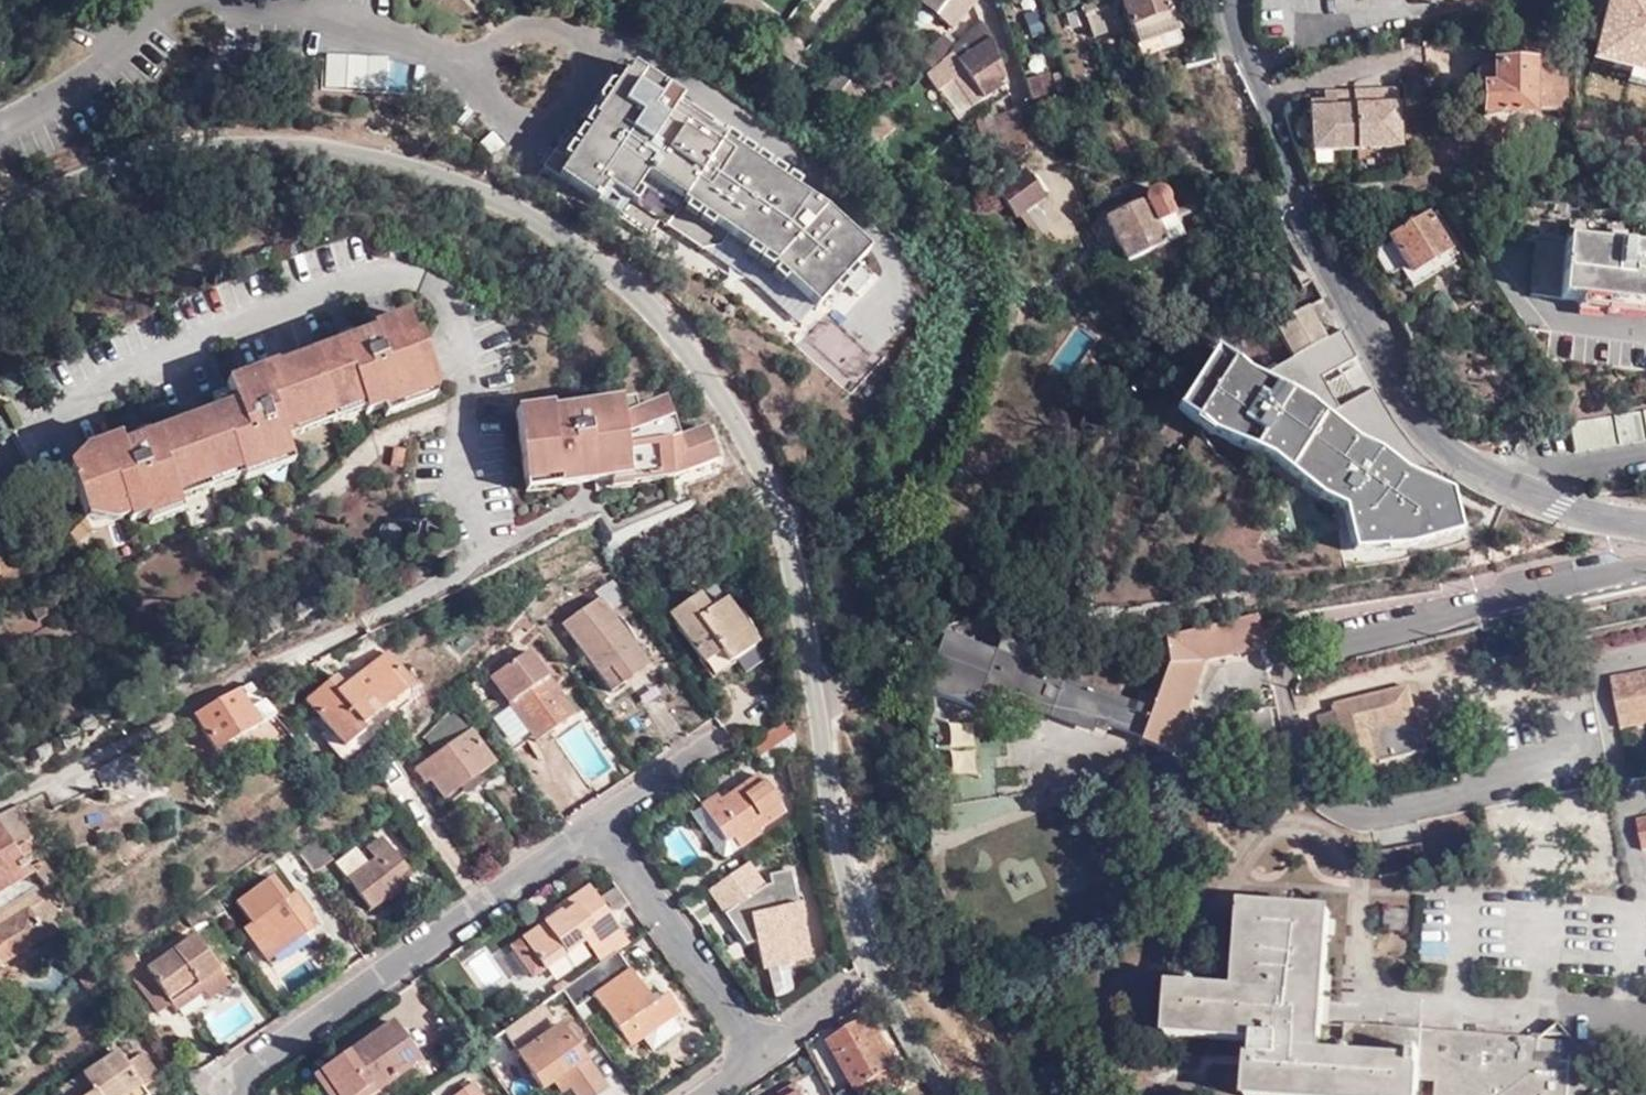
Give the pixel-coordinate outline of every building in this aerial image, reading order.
[(916,3),(951,34),(980,1),(980,0),(918,0),(916,3)] [(1091,36),(1110,30),(1100,0),(1092,0),(1080,4),(1091,36)] [(1140,59),(1183,43),(1167,0),(1119,0),(1140,59)] [(1050,30),(1046,10),(1027,13),(1030,33),(1050,30)] [(953,55),(989,31),(982,23),(950,50),(953,55)] [(1006,85),(989,31),(953,55),(942,62),(950,75),(962,68),(983,101),(1006,85)] [(919,61),(928,74),(942,62),(953,55),(950,50),(942,41),(919,61)] [(321,53),(321,90),(386,88),(386,51),(321,53)] [(1569,108),(1569,74),(1538,72),(1538,64),(1480,63),(1479,88),(1487,89),(1487,114),(1530,115),(1531,107),(1569,108)] [(640,85),(644,74),(635,68),(591,129),(608,125),(623,126),(630,127),(644,109),(640,101),(640,85)] [(962,68),(950,75),(972,108),(983,101),(962,68)] [(841,69),(824,89),(835,99),(851,80),(853,79),(841,69)] [(1051,77),(1057,95),(1069,89),(1063,72),(1051,77)] [(717,124),(644,74),(640,85),(640,101),(644,109),(630,127),(623,126),(608,125),(591,129),(572,139),(555,153),(545,167),(651,241),(663,224),(704,252),(726,248),(733,238),(776,267),(775,269),(820,311),(871,256),(819,208),(789,216),(760,195),(773,177),(709,134),(717,124)] [(851,80),(835,99),(850,112),(866,92),(851,80)] [(835,99),(824,89),(820,94),(832,103),(835,99)] [(1352,101),(1355,151),(1400,147),(1397,89),(1378,91),(1379,100),(1352,101)] [(1378,91),(1352,92),(1352,101),(1379,100),(1378,91)] [(1352,101),(1352,92),(1334,94),(1334,103),(1322,103),(1309,104),(1311,154),(1355,151),(1352,101)] [(1334,103),(1334,94),(1322,95),(1322,103),(1334,103)] [(866,128),(893,153),(902,143),(877,118),(866,128)] [(498,156),(510,145),(497,131),(485,141),(498,156)] [(1262,167),(1274,164),(1267,144),(1256,148),(1262,167)] [(1020,217),(1021,216),(1045,194),(1046,193),(1024,169),(998,191),(1020,217)] [(819,208),(773,177),(760,195),(789,216),(819,208)] [(1124,264),(1166,246),(1157,226),(1172,220),(1168,210),(1172,201),(1172,196),(1170,192),(1163,187),(1155,185),(1148,192),(1145,204),(1105,221),(1105,222),(1113,240),(1124,264)] [(1045,194),(1021,216),(1039,235),(1063,214),(1045,194)] [(1411,276),(1456,245),(1435,214),(1430,217),(1427,213),(1387,239),(1390,244),(1377,253),(1374,259),(1385,275),(1394,277),(1406,269),(1411,276)] [(1157,226),(1166,246),(1181,240),(1172,220),(1157,226)] [(1098,246),(1113,240),(1105,222),(1091,228),(1098,246)] [(1526,298),(1556,301),(1557,303),(1645,312),(1645,252),(1562,244),(1562,246),(1531,243),(1526,298)] [(1291,358),(1322,340),(1304,310),(1273,327),(1291,358)] [(115,437),(80,450),(83,460),(99,506),(103,504),(105,513),(120,507),(125,516),(127,521),(144,515),(175,503),(174,501),(171,491),(236,468),(237,472),(269,460),(300,449),(302,452),(334,439),(328,421),(325,412),(356,401),(359,408),(361,413),(432,386),(413,333),(408,335),(401,315),(366,327),(368,334),(353,339),(355,345),(337,351),(335,343),(224,383),(224,386),(229,402),(213,408),(150,432),(152,442),(135,448),(133,441),(118,446),(115,437)] [(332,333),(335,343),(337,351),(355,345),(353,339),(348,326),(332,333)] [(1384,408),(1338,331),(1322,340),(1291,358),(1257,377),(1215,349),(1179,409),(1209,435),(1271,463),(1342,510),(1352,558),(1410,553),(1462,537),(1451,492),(1444,487),(1442,471),(1408,444),(1384,408)] [(207,391),(213,408),(229,402),(224,386),(207,391)] [(325,412),(328,421),(359,408),(356,401),(325,412)] [(625,477),(626,487),(664,482),(712,467),(702,435),(669,445),(663,426),(667,425),(660,407),(633,416),(628,405),(600,408),(601,414),(584,417),(583,413),(567,415),(566,418),(551,420),(549,409),(513,412),(523,481),(555,478),(555,489),(573,487),(572,472),(589,471),(591,485),(606,483),(609,482),(608,480),(625,477)] [(1645,444),(1645,412),(1568,425),(1573,456),(1645,444)] [(129,429),(133,441),(135,448),(152,442),(150,432),(146,422),(129,429)] [(400,447),(389,446),(387,466),(397,467),(400,447)] [(99,506),(83,460),(64,468),(80,512),(99,506)] [(237,472),(239,477),(240,480),(273,469),(269,460),(237,472)] [(171,491),(174,501),(239,477),(237,472),(236,468),(171,491)] [(573,487),(591,485),(589,471),(572,472),(573,487)] [(627,490),(626,487),(625,477),(608,480),(609,482),(606,483),(607,493),(627,490)] [(555,478),(523,481),(525,493),(555,489),(555,478)] [(175,503),(144,515),(147,524),(178,512),(175,503)] [(99,506),(80,512),(104,521),(102,514),(99,506)] [(104,521),(104,523),(125,516),(120,507),(105,513),(102,514),(104,521)] [(718,653),(728,666),(756,648),(724,601),(708,610),(698,595),(668,615),(700,664),(718,653)] [(644,667),(596,601),(563,625),(611,690),(644,667)] [(1150,707),(1133,701),(1041,667),(993,649),(942,631),(921,687),(973,706),(980,685),(1090,724),(1092,719),(1139,737),(1138,741),(1170,752),(1201,664),(1201,661),(1267,645),(1260,612),(1163,637),(1167,661),(1156,693),(1150,707)] [(993,649),(1041,667),(1044,658),(1038,657),(1045,639),(1003,623),(993,649)] [(511,707),(490,722),(509,750),(531,734),(536,740),(572,715),(525,650),(488,675),(511,707)] [(729,668),(728,666),(718,653),(700,664),(698,665),(711,683),(729,668)] [(416,695),(385,654),(341,687),(334,680),(308,701),(343,747),(371,726),(374,728),(416,695)] [(1630,685),(1629,676),(1612,679),(1621,725),(1645,720),(1645,683),(1630,685)] [(270,719),(248,685),(227,696),(193,714),(214,751),(270,719)] [(1416,717),(1408,685),(1335,701),(1337,709),(1320,714),(1323,732),(1342,728),(1351,763),(1380,757),(1381,760),(1427,750),(1419,717),(1416,717)] [(1138,687),(1133,701),(1150,707),(1156,693),(1138,687)] [(1240,761),(1281,752),(1270,706),(1229,714),(1240,761)] [(790,738),(780,727),(752,745),(760,759),(790,738)] [(491,766),(470,735),(416,773),(425,785),(430,781),(444,800),(460,789),(464,795),(482,784),(477,776),(491,766)] [(290,747),(286,742),(280,748),(286,756),(293,750),(290,747)] [(377,774),(387,789),(399,779),(383,754),(370,762),(377,774)] [(638,763),(631,754),(622,759),(629,769),(638,763)] [(781,812),(756,778),(719,802),(715,798),(700,809),(725,843),(732,838),(739,847),(757,835),(755,830),(781,812)] [(17,803),(0,812),(0,828),(21,859),(26,867),(46,854),(25,822),(27,819),(17,803)] [(1634,821),(1640,853),(1645,852),(1645,819),(1634,821)] [(0,828),(0,881),(11,874),(10,871),(15,867),(13,864),(21,859),(0,828)] [(295,854),(309,873),(331,858),(315,840),(295,854)] [(405,871),(381,840),(366,850),(375,861),(369,866),(355,850),(335,864),(368,911),(384,898),(386,900),(407,886),(401,877),(405,871)] [(58,871),(46,854),(26,867),(32,875),(40,885),(58,871)] [(291,886),(309,873),(295,854),(277,866),(291,886)] [(708,892),(746,868),(749,866),(746,862),(706,889),(708,892)] [(786,962),(809,957),(790,870),(767,875),(770,883),(764,885),(749,866),(746,868),(708,892),(724,914),(733,909),(739,917),(730,923),(744,942),(756,940),(762,967),(767,966),(773,994),(793,990),(786,962)] [(42,935),(64,921),(51,900),(43,888),(21,901),(26,909),(42,935)] [(588,951),(616,931),(588,889),(569,901),(573,907),(562,916),(558,913),(546,922),(543,919),(520,935),(542,968),(581,942),(588,951)] [(307,914),(294,896),(248,929),(267,957),(307,929),(301,919),(307,914)] [(1542,1031),(1349,1018),(1346,1046),(1321,1045),(1332,904),(1247,898),(1238,987),(1176,983),(1172,1023),(1259,1030),(1258,1045),(1250,1045),(1248,1085),(1378,1094),(1417,1094),(1419,1065),(1440,1066),(1438,1094),(1441,1094),(1577,1094),(1582,1039),(1578,1034),(1542,1031)] [(26,909),(21,901),(0,912),(0,925),(26,909)] [(1384,906),(1384,929),(1406,929),(1406,906),(1384,906)] [(42,935),(26,909),(0,925),(0,962),(42,935)] [(730,923),(739,917),(733,909),(724,914),(730,923)] [(194,931),(208,920),(201,910),(186,920),(194,931)] [(616,953),(627,946),(616,931),(588,951),(598,965),(616,953)] [(172,1009),(222,975),(198,940),(136,982),(161,1016),(172,1009)] [(649,999),(616,953),(598,965),(560,992),(574,1012),(593,997),(630,1048),(642,1039),(651,1053),(680,1032),(670,1021),(679,1014),(667,997),(658,1000),(655,996),(649,999)] [(231,987),(222,975),(172,1009),(177,1015),(204,996),(210,1003),(231,987)] [(530,1012),(515,1023),(526,1036),(540,1027),(530,1012)] [(1560,1014),(1549,1024),(1571,1026),(1560,1014)] [(898,1068),(869,1022),(829,1045),(856,1091),(898,1068)] [(1549,1024),(1542,1031),(1578,1034),(1571,1026),(1549,1024)] [(318,1075),(332,1094),(364,1094),(391,1076),(394,1080),(417,1064),(390,1026),(373,1037),(377,1044),(350,1063),(344,1057),(318,1075)] [(568,1089),(572,1094),(595,1094),(603,1089),(559,1029),(520,1056),(542,1090),(553,1083),(560,1078),(568,1089)] [(373,1037),(344,1057),(350,1063),(377,1044),(373,1037)] [(1582,1039),(1577,1094),(1586,1094),(1612,1073),(1582,1039)] [(140,1091),(156,1079),(140,1055),(124,1066),(115,1054),(58,1092),(60,1094),(127,1094),(138,1088),(140,1091)] [(318,1075),(310,1081),(320,1094),(332,1094),(318,1075)] [(394,1080),(391,1076),(364,1094),(372,1094),(394,1080)] [(568,1089),(560,1078),(553,1083),(559,1094),(560,1094),(568,1089)] [(796,1084),(778,1093),(779,1094),(803,1094),(796,1084)] [(472,1086),(458,1094),(479,1094),(472,1086)]
